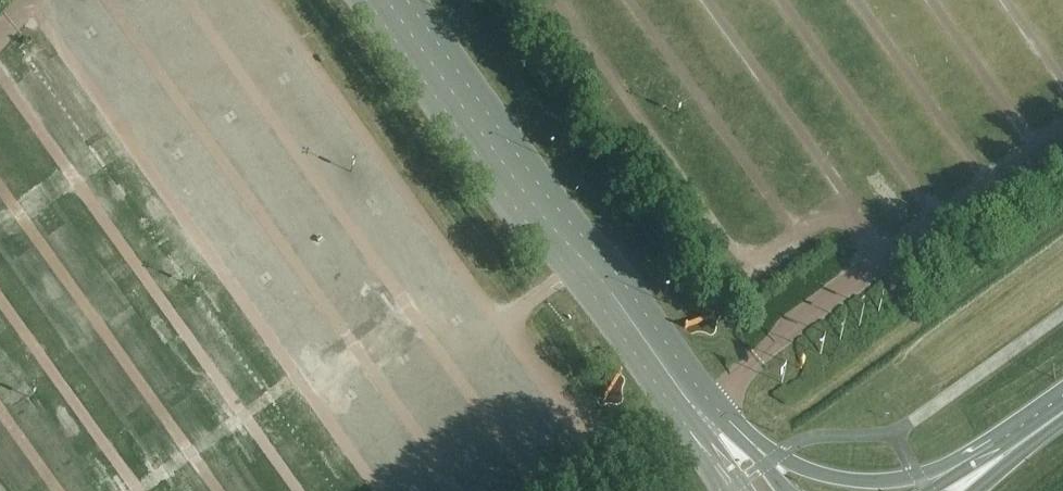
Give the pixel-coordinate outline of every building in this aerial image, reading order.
[(235,55),(300,53),(300,44),(235,45),(235,55)]
